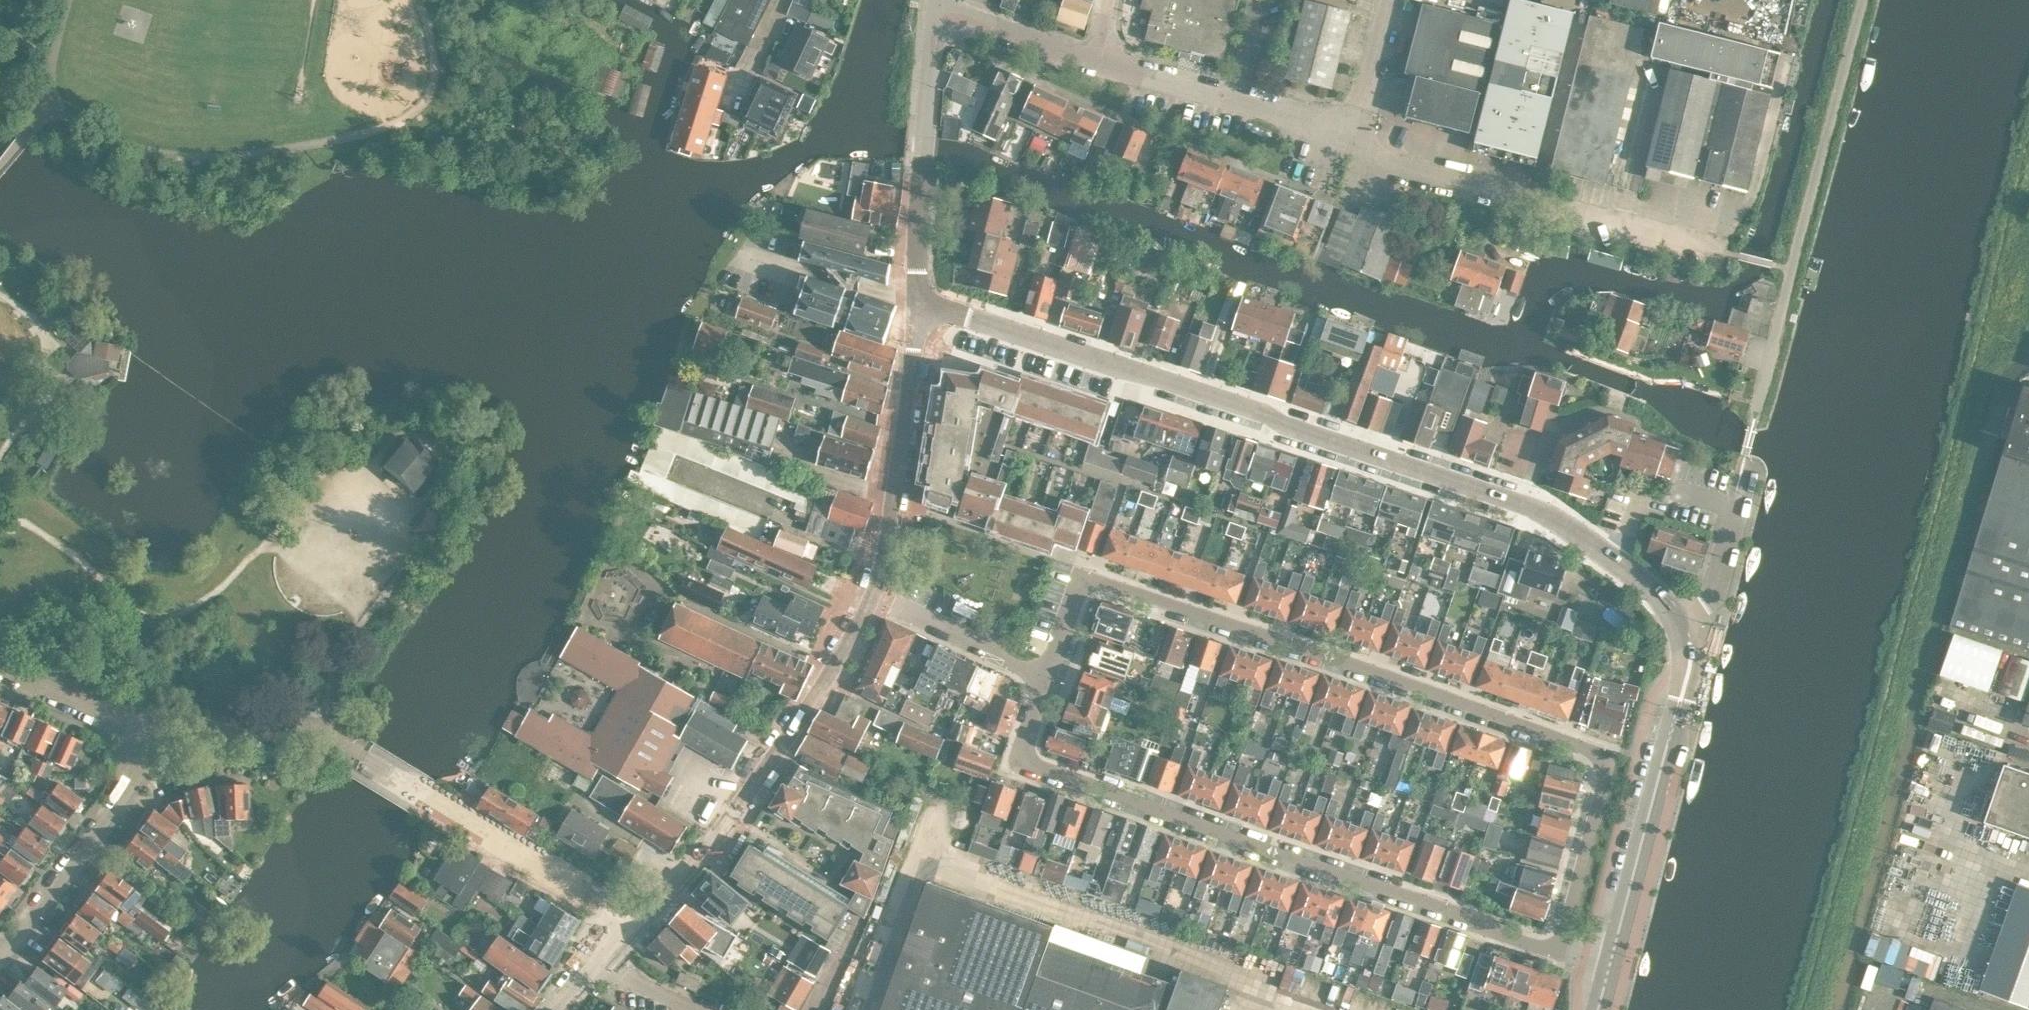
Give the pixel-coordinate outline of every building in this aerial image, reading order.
[(700,20),(715,28),(729,0),(710,0),(700,20)] [(715,28),(747,44),(770,0),(729,0),(715,28)] [(807,22),(816,0),(794,0),(788,14),(807,22)] [(1000,6),(1014,11),(1018,0),(1003,0),(1000,6)] [(1058,16),(1057,19),(1084,28),(1092,2),(1088,0),(1063,0),(1058,16)] [(1223,59),(1238,0),(1142,0),(1139,13),(1150,16),(1144,40),(1181,49),(1184,37),(1194,39),(1191,53),(1204,56),(1204,54),(1223,59)] [(1332,88),(1352,11),(1305,0),(1303,0),(1285,76),(1332,88)] [(1491,155),(1534,166),(1573,12),(1526,0),(1510,0),(1504,24),(1487,94),(1472,150),(1491,155)] [(1661,0),(1612,0),(1612,1),(1657,13),(1661,0)] [(1422,3),(1405,73),(1416,76),(1406,116),(1469,133),(1479,92),(1487,94),(1504,24),(1422,3)] [(619,17),(646,31),(653,19),(625,4),(619,17)] [(1550,170),(1605,184),(1643,29),(1590,15),(1550,170)] [(1657,22),(1648,57),(1674,63),(1672,69),(1768,93),(1779,52),(1657,22)] [(822,49),(825,51),(832,54),(837,44),(826,39),(827,39),(799,25),(781,63),(809,76),(822,49)] [(642,67),(655,71),(664,47),(651,43),(642,67)] [(965,57),(955,53),(948,68),(958,73),(965,57)] [(769,61),(768,64),(764,72),(772,77),(778,66),(769,61)] [(599,70),(595,82),(593,88),(619,98),(628,75),(601,65),(599,70)] [(588,80),(595,82),(599,70),(593,67),(588,80)] [(672,143),(701,153),(711,122),(716,107),(726,76),(697,67),(672,143)] [(1000,68),(991,88),(1014,99),(1023,79),(1000,68)] [(1694,177),(1699,178),(1715,114),(1723,82),(1672,69),(1670,69),(1646,166),(1693,178),(1694,177)] [(755,131),(756,131),(778,86),(760,77),(740,118),(747,121),(745,125),(755,130),(755,131)] [(628,112),(642,116),(651,85),(637,82),(628,112)] [(1768,93),(1723,82),(1715,114),(1760,126),(1768,93)] [(1021,116),(1038,124),(1053,92),(1035,84),(1021,116)] [(778,86),(756,131),(758,132),(768,137),(770,133),(776,136),(796,94),(778,86)] [(954,87),(953,98),(961,101),(965,92),(954,87)] [(991,88),(982,108),(1005,118),(1006,116),(1014,99),(991,88)] [(805,92),(801,101),(810,105),(813,106),(817,97),(805,92)] [(1038,124),(1055,132),(1070,100),(1053,92),(1038,124)] [(1055,132),(1072,140),(1087,107),(1070,100),(1055,132)] [(716,107),(711,122),(719,124),(724,110),(716,107)] [(1087,107),(1072,140),(1089,148),(1104,115),(1087,107)] [(973,128),(995,138),(1005,118),(982,108),(973,128)] [(1744,191),(1760,126),(1715,114),(1699,178),(1699,179),(1744,191)] [(943,136),(943,137),(959,139),(962,118),(945,116),(943,136)] [(1006,116),(1005,118),(995,138),(992,146),(1004,151),(1017,121),(1006,116)] [(1099,145),(1085,182),(1100,186),(1110,162),(1130,170),(1135,159),(1146,133),(1126,124),(1105,116),(1094,143),(1099,145)] [(1182,202),(1189,204),(1208,157),(1189,149),(1178,176),(1190,181),(1182,202)] [(1028,158),(1048,165),(1051,158),(1032,150),(1028,158)] [(1205,187),(1216,191),(1227,164),(1208,157),(1189,204),(1197,208),(1205,187)] [(893,163),(892,173),(900,173),(901,163),(893,163)] [(1089,169),(1074,163),(1069,174),(1085,181),(1089,169)] [(1219,216),(1227,219),(1246,171),(1227,164),(1216,191),(1227,196),(1219,216)] [(1246,171),(1227,219),(1234,222),(1242,202),(1254,207),(1265,179),(1246,171)] [(862,197),(857,196),(852,218),(897,227),(901,204),(890,202),(893,186),(866,180),(862,197)] [(1255,235),(1312,258),(1328,216),(1309,208),(1313,198),(1276,183),(1255,235)] [(1155,200),(1159,189),(1147,185),(1143,196),(1155,200)] [(968,229),(978,231),(969,266),(978,269),(973,286),(1006,295),(1017,253),(1008,251),(1011,239),(1002,237),(1011,202),(978,193),(968,229)] [(1332,206),(1328,216),(1312,258),(1338,268),(1358,215),(1332,206)] [(1381,277),(1388,257),(1403,217),(1363,206),(1341,264),(1380,280),(1381,277)] [(802,238),(861,254),(861,253),(869,226),(869,224),(810,209),(809,210),(802,237),(802,238)] [(1048,241),(1063,246),(1065,238),(1066,238),(1071,224),(1055,219),(1048,241)] [(1020,242),(1034,245),(1040,224),(1026,220),(1020,242)] [(1225,225),(1216,221),(1214,228),(1223,232),(1225,225)] [(1079,227),(1067,254),(1094,263),(1103,237),(1079,227)] [(851,272),(887,284),(891,264),(804,240),(799,260),(851,272)] [(1533,251),(1565,256),(1568,245),(1535,240),(1533,251)] [(1134,265),(1147,270),(1153,253),(1140,248),(1134,265)] [(1589,259),(1621,268),(1624,257),(1591,249),(1589,259)] [(1455,306),(1466,310),(1483,258),(1461,251),(1452,279),(1463,283),(1455,306)] [(1067,254),(1061,272),(1087,281),(1094,263),(1067,254)] [(1388,257),(1381,277),(1403,285),(1411,265),(1388,257)] [(1483,258),(1466,310),(1477,314),(1485,290),(1496,294),(1505,266),(1483,258)] [(1503,288),(1518,293),(1525,274),(1509,268),(1503,288)] [(1054,290),(1081,299),(1087,281),(1061,272),(1054,290)] [(1024,312),(1047,318),(1057,279),(1035,273),(1024,312)] [(897,305),(807,275),(794,313),(834,327),(836,320),(847,324),(845,330),(884,344),(897,305)] [(1230,324),(1245,285),(1234,280),(1228,295),(1218,319),(1230,324)] [(1133,349),(1134,349),(1146,313),(1147,310),(1149,302),(1134,297),(1124,294),(1123,296),(1120,305),(1108,341),(1131,348),(1133,349)] [(1188,297),(1180,294),(1173,317),(1156,312),(1146,343),(1169,351),(1180,320),(1188,297)] [(1603,313),(1617,318),(1608,343),(1626,350),(1636,324),(1635,323),(1642,305),(1623,297),(1623,298),(1611,294),(1603,313)] [(779,309),(743,296),(736,316),(760,325),(761,323),(761,321),(773,325),(779,309)] [(1243,296),(1232,328),(1269,340),(1264,354),(1279,359),(1280,359),(1284,345),(1286,340),(1299,344),(1303,335),(1289,330),(1291,326),(1295,313),(1243,296)] [(1060,325),(1079,332),(1098,337),(1105,314),(1089,309),(1091,302),(1081,299),(1080,301),(1068,297),(1060,325)] [(1747,312),(1762,317),(1767,302),(1751,297),(1747,312)] [(30,306),(40,318),(50,310),(39,298),(30,306)] [(1694,315),(1690,327),(1702,331),(1706,319),(1694,315)] [(1320,317),(1311,341),(1320,344),(1319,345),(1358,358),(1367,334),(1328,320),(1320,317)] [(692,350),(717,359),(727,331),(702,322),(692,350)] [(1177,365),(1201,373),(1217,326),(1203,322),(1198,336),(1188,333),(1177,365)] [(1709,343),(1741,352),(1748,332),(1715,322),(1709,343)] [(848,367),(889,381),(897,349),(841,329),(832,354),(850,360),(848,367)] [(1284,345),(1280,359),(1293,364),(1299,344),(1286,340),(1284,345)] [(824,349),(800,341),(796,355),(819,363),(824,349)] [(93,374),(105,371),(106,371),(105,358),(116,360),(118,346),(96,342),(93,355),(78,353),(70,361),(71,369),(79,377),(91,375),(93,374)] [(1366,343),(1352,378),(1338,417),(1356,423),(1370,384),(1378,363),(1380,357),(1383,349),(1366,343)] [(1380,357),(1378,363),(1397,370),(1402,354),(1383,347),(1383,349),(1380,357)] [(1264,354),(1252,389),(1284,400),(1296,365),(1293,364),(1280,359),(1279,359),(1264,354)] [(789,367),(797,369),(797,367),(805,370),(801,382),(816,386),(815,392),(881,413),(888,387),(884,386),(793,356),(789,367)] [(1401,437),(1427,446),(1435,424),(1452,430),(1471,377),(1470,377),(1474,367),(1445,357),(1442,367),(1441,367),(1427,404),(1414,400),(1401,437)] [(1291,402),(1322,413),(1331,385),(1321,382),(1321,384),(1307,380),(1309,372),(1302,369),(1297,385),(1291,402)] [(1007,409),(1015,411),(1095,438),(1106,405),(1061,390),(1022,377),(1020,382),(986,371),(983,378),(948,373),(945,391),(936,389),(934,406),(931,419),(929,436),(934,437),(932,449),(927,449),(924,466),(929,467),(927,479),(922,478),(921,480),(932,482),(929,496),(929,498),(930,500),(931,501),(933,502),(950,508),(960,511),(959,514),(975,519),(987,523),(986,528),(1050,549),(1053,537),(1074,544),(1085,511),(1063,504),(1059,515),(999,495),(1002,486),(996,484),(971,476),(969,483),(962,481),(976,397),(980,398),(980,400),(1007,409)] [(1517,391),(1522,392),(1519,400),(1528,403),(1521,425),(1540,431),(1549,401),(1557,404),(1560,396),(1564,394),(1566,388),(1564,384),(1565,381),(1552,377),(1536,372),(1535,376),(1535,378),(1523,374),(1517,391)] [(1481,402),(1487,384),(1476,379),(1469,398),(1481,402)] [(1494,383),(1490,396),(1506,401),(1510,387),(1494,383)] [(2002,454),(2028,463),(2028,386),(2023,385),(2002,454)] [(672,386),(664,411),(712,426),(715,418),(718,419),(721,420),(716,438),(765,453),(773,428),(734,416),(737,408),(719,403),(720,401),(672,386)] [(746,406),(788,420),(794,400),(752,387),(746,406)] [(1379,432),(1380,429),(1392,433),(1402,403),(1369,391),(1358,424),(1379,432)] [(1105,412),(1114,415),(1119,402),(1109,399),(1105,412)] [(1141,439),(1153,442),(1163,411),(1144,405),(1137,426),(1128,423),(1123,437),(1140,443),(1141,439)] [(998,462),(1015,411),(1007,409),(990,459),(998,462)] [(828,431),(875,447),(881,427),(876,425),(834,411),(828,431)] [(1153,442),(1172,449),(1182,417),(1163,411),(1153,442)] [(1450,452),(1487,466),(1495,443),(1480,438),(1486,423),(1463,415),(1450,452)] [(1561,438),(1557,443),(1549,467),(1558,470),(1553,487),(1585,498),(1591,479),(1582,476),(1586,464),(1611,452),(1623,455),(1620,465),(1655,476),(1656,474),(1669,478),(1678,448),(1666,444),(1632,433),(1634,423),(1611,416),(1605,417),(1561,438)] [(1182,417),(1172,449),(1192,455),(1202,423),(1182,417)] [(806,442),(811,427),(798,423),(794,439),(806,442)] [(1195,463),(1214,470),(1218,471),(1225,450),(1221,448),(1226,431),(1207,425),(1195,463)] [(656,434),(640,479),(700,501),(717,456),(656,434)] [(1225,473),(1223,478),(1226,479),(1230,480),(1230,481),(1234,488),(1240,490),(1243,483),(1245,476),(1248,466),(1256,441),(1237,435),(1225,473)] [(842,470),(850,443),(825,436),(817,463),(842,470)] [(387,463),(389,470),(410,488),(417,489),(437,466),(430,460),(434,455),(419,441),(414,446),(407,440),(387,463)] [(1121,474),(1140,481),(1148,459),(1129,452),(1125,464),(1117,461),(1119,458),(1102,452),(1104,445),(1090,440),(1083,461),(1122,473),(1121,474)] [(1246,477),(1266,483),(1278,448),(1258,441),(1246,477)] [(875,451),(850,443),(842,470),(867,477),(875,451)] [(45,446),(36,461),(42,465),(44,466),(53,450),(45,446)] [(1278,448),(1266,483),(1286,490),(1298,455),(1278,448)] [(1981,523),(2028,538),(2028,463),(2002,454),(1981,523)] [(1166,478),(1188,485),(1194,467),(1190,466),(1191,462),(1173,456),(1166,478)] [(1148,459),(1140,481),(1151,485),(1159,464),(1148,459)] [(1308,459),(1302,479),(1330,489),(1337,468),(1308,459)] [(1061,464),(1055,482),(1071,487),(1077,469),(1061,464)] [(1330,499),(1352,506),(1362,476),(1340,469),(1330,499)] [(1362,476),(1352,506),(1374,514),(1384,484),(1362,476)] [(1330,489),(1302,479),(1297,494),(1295,494),(1294,497),(1296,498),(1295,498),(1324,508),(1330,489)] [(1088,519),(1105,524),(1117,489),(1114,484),(1101,480),(1088,519)] [(810,519),(807,528),(806,531),(822,537),(849,546),(856,526),(861,528),(866,526),(874,503),(873,502),(873,503),(821,484),(819,490),(815,503),(812,511),(810,519)] [(1384,517),(1398,522),(1407,493),(1407,491),(1387,485),(1377,515),(1374,525),(1381,527),(1384,517)] [(1142,490),(1137,502),(1145,505),(1146,503),(1150,493),(1142,490)] [(1407,493),(1398,522),(1409,525),(1406,534),(1414,537),(1417,528),(1427,498),(1413,493),(1407,491),(1407,493)] [(1234,494),(1226,492),(1224,498),(1221,507),(1233,511),(1238,496),(1234,494)] [(1236,507),(1258,514),(1263,500),(1241,492),(1236,507)] [(1146,503),(1145,505),(1153,508),(1158,495),(1150,493),(1146,503)] [(1423,536),(1450,545),(1461,509),(1435,501),(1423,536)] [(1278,531),(1307,541),(1311,528),(1291,522),(1296,505),(1287,502),(1279,528),(1278,531)] [(810,519),(812,511),(797,505),(794,514),(799,515),(810,519)] [(1185,505),(1181,518),(1189,521),(1194,508),(1185,505)] [(1270,525),(1276,527),(1281,511),(1262,506),(1257,520),(1270,525)] [(1194,508),(1189,521),(1197,524),(1202,511),(1194,508)] [(1450,545),(1477,553),(1488,518),(1461,509),(1450,545)] [(691,510),(688,517),(698,521),(701,514),(691,510)] [(810,519),(799,515),(796,524),(807,528),(810,519)] [(1488,518),(1477,553),(1503,562),(1514,527),(1488,518)] [(1316,529),(1342,537),(1345,528),(1319,519),(1316,529)] [(1079,547),(1095,553),(1105,525),(1088,520),(1079,547)] [(1230,521),(1225,533),(1234,536),(1238,524),(1230,521)] [(1950,625),(2028,650),(2028,538),(1981,523),(1953,616),(1950,625)] [(1238,524),(1234,536),(1242,539),(1246,527),(1238,524)] [(1270,525),(1267,531),(1276,535),(1277,535),(1278,531),(1279,528),(1276,527),(1270,525)] [(767,537),(771,539),(770,543),(803,556),(809,540),(772,526),(767,537)] [(1647,549),(1665,555),(1660,569),(1695,581),(1699,566),(1700,566),(1707,544),(1654,526),(1647,549)] [(737,556),(748,561),(766,569),(768,564),(783,570),(781,575),(807,586),(808,584),(816,566),(775,548),(768,545),(759,541),(758,540),(752,538),(737,531),(728,527),(719,548),(736,555),(737,556)] [(1342,538),(1367,546),(1371,534),(1346,527),(1342,538)] [(1102,555),(1125,563),(1135,536),(1112,528),(1102,555)] [(1245,606),(1265,612),(1275,584),(1261,579),(1272,546),(1277,535),(1276,535),(1267,531),(1263,543),(1255,564),(1250,577),(1254,578),(1245,606)] [(1125,563),(1147,571),(1157,544),(1135,536),(1125,563)] [(1325,536),(1322,547),(1334,551),(1338,540),(1325,536)] [(1336,554),(1336,555),(1345,558),(1349,546),(1340,543),(1336,554)] [(711,544),(707,555),(732,565),(736,555),(719,548),(711,544)] [(1147,571),(1169,579),(1179,552),(1157,544),(1147,571)] [(1291,620),(1311,627),(1321,599),(1307,594),(1323,551),(1312,547),(1308,559),(1299,589),(1301,592),(1291,620)] [(1568,564),(1528,550),(1524,561),(1509,556),(1497,592),(1525,601),(1531,585),(1558,594),(1568,564)] [(1169,579),(1191,587),(1201,560),(1179,552),(1169,579)] [(1360,563),(1376,569),(1380,559),(1364,553),(1360,563)] [(1295,591),(1299,589),(1308,559),(1299,556),(1289,589),(1275,584),(1265,612),(1285,619),(1295,591)] [(1398,557),(1394,569),(1403,572),(1407,560),(1398,557)] [(1435,557),(1431,568),(1435,569),(1446,573),(1450,562),(1435,557)] [(712,559),(708,568),(729,577),(734,568),(731,567),(712,559)] [(1191,587),(1213,594),(1222,567),(1201,560),(1191,587)] [(1498,586),(1502,573),(1474,565),(1470,578),(1498,586)] [(1222,567),(1213,594),(1235,602),(1245,575),(1222,567)] [(1450,567),(1443,586),(1453,589),(1459,570),(1450,567)] [(1341,606),(1345,604),(1351,588),(1350,588),(1356,572),(1347,568),(1335,604),(1321,599),(1311,627),(1332,634),(1341,606)] [(1434,571),(1430,583),(1441,587),(1446,573),(1435,569),(1434,571)] [(1381,581),(1402,588),(1405,578),(1384,571),(1381,581)] [(678,591),(717,609),(724,593),(686,575),(678,591)] [(1337,636),(1357,643),(1368,615),(1354,610),(1357,600),(1361,591),(1362,587),(1354,584),(1350,594),(1349,594),(1345,604),(1347,608),(1337,636)] [(1478,602),(1496,608),(1498,600),(1499,597),(1481,592),(1481,594),(1478,602)] [(794,594),(788,607),(790,608),(786,615),(800,621),(797,628),(811,635),(823,607),(794,594)] [(790,608),(788,607),(763,596),(751,621),(792,639),(797,628),(800,621),(786,615),(790,608)] [(1091,633),(1123,644),(1134,613),(1101,601),(1101,603),(1097,605),(1096,605),(1093,614),(1096,618),(1095,620),(1091,633)] [(1388,621),(1388,620),(1389,621),(1392,613),(1395,604),(1391,603),(1387,601),(1381,619),(1368,615),(1357,643),(1371,647),(1374,649),(1378,650),(1388,622),(1388,621)] [(782,686),(780,692),(789,696),(796,700),(813,664),(675,603),(659,638),(747,678),(750,671),(782,686)] [(648,608),(646,614),(656,619),(661,608),(655,605),(648,608)] [(1393,620),(1392,622),(1393,623),(1393,624),(1383,652),(1384,652),(1390,654),(1403,659),(1413,631),(1400,626),(1406,609),(1404,608),(1398,606),(1393,620)] [(885,618),(877,636),(908,650),(916,632),(885,618)] [(1413,631),(1403,659),(1424,666),(1433,638),(1435,636),(1441,621),(1432,618),(1426,635),(1413,631)] [(1576,621),(1571,634),(1592,641),(1596,628),(1576,621)] [(1155,623),(1149,640),(1146,642),(1133,637),(1129,647),(1142,652),(1156,656),(1159,643),(1165,626),(1155,623)] [(1429,669),(1449,676),(1458,647),(1446,643),(1451,626),(1443,624),(1438,639),(1438,641),(1429,669)] [(551,717),(549,720),(542,716),(531,710),(530,709),(526,717),(522,714),(520,713),(513,709),(503,728),(508,730),(511,732),(517,735),(527,741),(551,755),(556,758),(593,779),(598,769),(600,766),(630,783),(640,789),(642,784),(662,795),(673,776),(662,770),(680,738),(732,768),(747,740),(733,732),(739,721),(639,664),(640,662),(609,644),(607,643),(595,636),(578,626),(560,656),(575,665),(618,689),(601,720),(592,735),(591,734),(564,719),(561,717),(558,716),(554,716),(551,717)] [(1158,659),(1181,668),(1192,636),(1184,633),(1182,629),(1174,626),(1170,628),(1169,628),(1158,659)] [(1939,674),(1987,690),(2001,649),(1953,632),(1939,674)] [(1210,674),(1211,670),(1221,642),(1207,638),(1198,635),(1196,640),(1188,663),(1201,667),(1198,674),(1196,679),(1201,681),(1207,683),(1210,674)] [(877,636),(869,654),(900,668),(908,650),(877,636)] [(1450,673),(1449,676),(1465,681),(1469,683),(1479,656),(1479,655),(1480,656),(1481,653),(1484,646),(1484,643),(1486,638),(1478,636),(1474,647),(1472,652),(1471,652),(1458,647),(1450,673)] [(1134,649),(1122,645),(1121,648),(1121,649),(1099,641),(1098,644),(1098,647),(1097,648),(1097,650),(1093,651),(1092,651),(1089,663),(1091,667),(1124,679),(1131,659),(1131,658),(1133,653),(1135,654),(1143,656),(1143,655),(1144,653),(1134,649)] [(938,680),(946,684),(960,653),(951,649),(951,648),(936,642),(915,687),(932,695),(938,680)] [(1501,645),(1493,642),(1488,654),(1496,657),(1501,645)] [(1241,681),(1251,653),(1230,646),(1221,673),(1217,672),(1207,703),(1217,706),(1222,689),(1227,676),(1241,681)] [(946,684),(966,693),(980,662),(960,653),(946,684)] [(1271,660),(1251,653),(1241,681),(1254,686),(1249,703),(1257,705),(1263,688),(1261,688),(1271,660)] [(869,654),(861,672),(892,686),(900,668),(869,654)] [(2011,654),(1998,692),(2026,701),(2028,692),(2028,660),(2011,654)] [(1526,667),(1534,669),(1538,657),(1530,655),(1526,667)] [(1538,657),(1534,669),(1542,672),(1546,660),(1538,657)] [(1275,690),(1288,695),(1298,666),(1277,659),(1267,688),(1261,705),(1270,707),(1275,690)] [(1477,686),(1499,694),(1509,667),(1486,659),(1477,686)] [(980,662),(966,693),(967,694),(964,702),(988,712),(995,694),(1004,673),(990,666),(989,667),(980,662)] [(1576,665),(1571,678),(1580,681),(1585,668),(1576,665)] [(1298,666),(1288,695),(1301,699),(1295,716),(1304,719),(1309,702),(1308,702),(1318,673),(1298,666)] [(1499,694),(1522,702),(1532,675),(1509,667),(1499,694)] [(892,686),(861,672),(853,689),(884,703),(892,686)] [(1081,690),(1079,697),(1108,707),(1108,708),(1126,714),(1130,703),(1112,697),(1117,683),(1086,672),(1080,689),(1081,690)] [(1321,705),(1334,710),(1344,681),(1323,674),(1314,703),(1313,702),(1307,719),(1316,722),(1321,705)] [(1572,719),(1587,725),(1600,678),(1588,674),(1572,719)] [(1142,675),(1140,683),(1149,686),(1151,678),(1142,675)] [(1522,702),(1545,710),(1555,683),(1532,675),(1522,702)] [(1571,678),(1568,688),(1577,691),(1580,681),(1571,678)] [(1344,681),(1334,710),(1347,714),(1341,731),(1350,734),(1356,717),(1355,716),(1364,688),(1344,681)] [(1168,694),(1176,697),(1180,686),(1173,683),(1168,694)] [(1555,683),(1545,710),(1567,718),(1577,691),(1555,683)] [(1598,686),(1596,695),(1588,726),(1620,734),(1628,703),(1625,702),(1627,697),(1636,699),(1639,687),(1624,683),(1620,701),(1622,692),(1598,686)] [(1172,712),(1171,713),(1184,718),(1190,699),(1191,696),(1192,694),(1185,691),(1181,690),(1179,695),(1175,704),(1174,704),(1172,712)] [(710,699),(728,707),(732,699),(714,691),(710,699)] [(1367,722),(1380,726),(1390,698),(1369,691),(1359,719),(1353,736),(1361,739),(1367,722)] [(809,730),(841,746),(842,744),(855,751),(870,720),(858,714),(863,703),(846,694),(835,716),(821,710),(809,730)] [(988,712),(983,727),(1009,736),(1020,703),(995,694),(988,712)] [(1108,707),(1079,697),(1076,704),(1071,702),(1065,719),(1078,723),(1075,731),(1097,739),(1100,731),(1108,708),(1108,707)] [(1400,733),(1410,705),(1390,698),(1380,726),(1393,731),(1388,745),(1398,749),(1401,739),(1400,733)] [(2021,722),(2028,725),(2028,698),(2021,722)] [(902,714),(921,723),(928,708),(909,699),(902,714)] [(9,706),(0,702),(0,725),(9,706)] [(21,744),(33,718),(12,708),(0,734),(0,735),(21,744)] [(928,708),(921,723),(928,726),(935,712),(928,708)] [(1425,745),(1435,716),(1414,709),(1405,738),(1401,739),(1398,749),(1386,784),(1396,788),(1399,779),(1412,740),(1425,745)] [(873,723),(898,735),(896,740),(936,757),(943,739),(904,722),(879,710),(873,723)] [(1184,718),(1171,713),(1169,720),(1180,724),(1181,725),(1184,718)] [(1455,723),(1435,716),(1425,745),(1440,750),(1433,766),(1441,769),(1447,752),(1445,752),(1455,723)] [(22,745),(44,755),(56,728),(35,718),(22,745)] [(934,729),(946,734),(951,725),(938,719),(934,729)] [(1168,720),(1160,743),(1172,748),(1175,741),(1180,724),(1169,720),(1168,720)] [(1240,723),(1236,733),(1248,737),(1251,727),(1240,723)] [(955,740),(965,743),(970,728),(960,724),(955,740)] [(1451,752),(1474,759),(1483,733),(1469,728),(1460,725),(1451,752)] [(1046,745),(1047,745),(1048,749),(1079,759),(1086,737),(1056,726),(1053,734),(1050,735),(1046,745)] [(45,762),(40,773),(47,776),(54,761),(68,768),(70,765),(74,764),(77,758),(74,755),(81,741),(59,731),(45,762)] [(1116,772),(1146,782),(1157,751),(1100,731),(1097,739),(1113,745),(1124,749),(1116,772)] [(1483,733),(1474,759),(1497,767),(1506,741),(1498,738),(1483,733)] [(795,755),(822,767),(823,771),(838,778),(842,770),(863,780),(870,764),(807,734),(795,755)] [(1264,759),(1268,746),(1249,739),(1245,752),(1264,759)] [(1172,748),(1170,753),(1168,759),(1157,755),(1147,783),(1170,791),(1180,763),(1179,763),(1185,745),(1175,741),(1172,748)] [(1509,742),(1499,772),(1491,792),(1504,796),(1509,782),(1506,781),(1508,775),(1522,780),(1532,750),(1509,742)] [(954,767),(987,779),(996,755),(963,743),(954,767)] [(1113,745),(1105,767),(1116,772),(1124,749),(1113,745)] [(1179,794),(1199,801),(1209,772),(1196,768),(1202,751),(1193,748),(1188,765),(1189,765),(1179,794)] [(1331,748),(1327,761),(1330,762),(1334,763),(1339,766),(1344,753),(1331,748)] [(1341,764),(1340,766),(1339,768),(1339,769),(1345,771),(1348,772),(1348,773),(1350,767),(1351,765),(1352,763),(1355,753),(1354,753),(1354,752),(1353,752),(1346,750),(1341,764)] [(29,768),(40,773),(45,762),(34,757),(29,768)] [(1530,772),(1546,776),(1539,805),(1571,813),(1574,800),(1576,800),(1580,783),(1573,782),(1576,771),(1577,772),(1577,770),(1533,759),(1530,772)] [(840,883),(841,884),(856,891),(873,898),(874,898),(901,821),(891,817),(894,808),(808,770),(808,769),(794,760),(774,791),(777,793),(769,806),(792,820),(794,815),(803,821),(802,822),(816,831),(819,827),(827,832),(826,833),(841,842),(844,838),(852,843),(851,845),(865,853),(866,851),(869,853),(864,863),(856,859),(840,883)] [(1209,772),(1199,801),(1219,808),(1229,779),(1230,780),(1236,763),(1227,760),(1222,777),(1209,772)] [(1984,821),(2028,837),(2028,773),(2004,764),(1995,790),(1992,799),(1984,821)] [(1224,812),(1245,819),(1254,790),(1242,786),(1247,769),(1239,766),(1233,783),(1234,783),(1224,812)] [(1322,789),(1330,792),(1336,774),(1328,772),(1322,789)] [(590,796),(622,815),(619,820),(671,852),(688,826),(603,774),(590,796)] [(7,802),(19,787),(6,778),(0,784),(0,797),(7,802)] [(1254,790),(1245,819),(1265,826),(1275,797),(1276,798),(1282,781),(1273,778),(1267,795),(1254,790)] [(1362,779),(1360,786),(1367,788),(1370,781),(1362,779)] [(1399,779),(1396,788),(1408,792),(1412,783),(1399,779)] [(217,784),(219,819),(219,835),(229,835),(228,819),(247,818),(246,813),(248,811),(248,807),(246,805),(245,783),(242,783),(239,780),(231,781),(228,784),(217,784)] [(993,781),(983,810),(979,822),(1002,830),(1016,789),(1006,786),(1007,783),(997,780),(996,782),(993,781)] [(43,801),(67,819),(73,810),(77,811),(81,805),(80,801),(81,799),(57,782),(43,801)] [(459,794),(471,801),(478,789),(467,782),(459,794)] [(972,799),(983,803),(989,787),(978,783),(972,799)] [(1280,800),(1270,829),(1290,836),(1300,808),(1287,803),(1293,786),(1284,783),(1278,800),(1280,800)] [(185,798),(169,802),(182,821),(202,816),(207,836),(214,835),(215,835),(219,835),(219,819),(214,819),(207,785),(197,787),(194,784),(187,786),(186,789),(183,790),(185,798)] [(478,806),(525,835),(532,823),(536,825),(541,816),(488,784),(483,792),(485,794),(478,806)] [(24,791),(37,800),(41,794),(29,785),(24,791)] [(1437,788),(1431,802),(1433,803),(1444,807),(1448,809),(1453,794),(1437,788)] [(1457,790),(1451,807),(1457,809),(1463,792),(1457,790)] [(1026,792),(1023,792),(1011,828),(1035,837),(1048,800),(1038,797),(1036,793),(1029,791),(1026,792)] [(1030,853),(1039,856),(1047,834),(1043,833),(1044,829),(1054,832),(1055,832),(1066,798),(1067,797),(1051,792),(1048,800),(1035,837),(1030,853)] [(1463,792),(1457,809),(1458,810),(1463,812),(1468,797),(1469,794),(1463,792)] [(1493,794),(1489,807),(1498,810),(1502,797),(1493,794)] [(1300,808),(1290,836),(1310,843),(1320,814),(1321,815),(1327,798),(1319,795),(1313,812),(1300,808)] [(1316,843),(1337,851),(1347,822),(1333,818),(1339,800),(1331,797),(1325,815),(1326,815),(1316,843)] [(1463,812),(1483,819),(1488,804),(1468,797),(1463,812)] [(1055,832),(1077,839),(1088,806),(1066,798),(1055,832)] [(168,850),(167,852),(176,859),(183,850),(167,839),(180,821),(182,821),(169,802),(159,814),(152,809),(151,811),(147,811),(143,817),(144,820),(138,828),(168,850)] [(1432,805),(1429,813),(1440,817),(1444,807),(1433,803),(1432,805)] [(27,823),(50,840),(57,832),(60,833),(65,827),(63,823),(65,821),(41,804),(27,823)] [(1092,807),(1081,840),(1078,847),(1089,851),(1086,858),(1097,862),(1114,815),(1092,807)] [(557,835),(593,855),(607,830),(572,810),(557,835)] [(1347,822),(1337,851),(1357,858),(1367,829),(1368,830),(1374,812),(1365,810),(1359,827),(1347,822)] [(1460,811),(1455,825),(1463,828),(1465,821),(1484,828),(1487,820),(1483,819),(1463,812),(1460,811)] [(1537,834),(1565,842),(1571,820),(1544,811),(1537,834)] [(1373,829),(1363,857),(1383,864),(1393,836),(1380,832),(1386,814),(1377,812),(1371,829),(1373,829)] [(1108,877),(1117,880),(1127,853),(1126,853),(1137,822),(1117,815),(1106,846),(1117,850),(1108,877)] [(538,825),(547,830),(552,822),(543,817),(538,825)] [(1127,853),(1117,880),(1127,884),(1136,857),(1147,860),(1158,829),(1137,822),(1126,853),(1127,853)] [(1485,831),(1485,834),(1495,837),(1498,825),(1488,822),(1485,831)] [(1393,836),(1383,864),(1403,871),(1413,843),(1414,843),(1420,826),(1412,823),(1406,840),(1393,836)] [(4,842),(11,834),(0,826),(0,839),(4,842)] [(10,845),(34,863),(40,854),(44,855),(48,849),(47,845),(48,843),(24,826),(10,845)] [(176,859),(167,852),(166,853),(136,831),(130,839),(126,839),(122,845),(123,848),(122,850),(145,868),(152,859),(182,882),(191,870),(176,859)] [(1163,865),(1175,869),(1185,841),(1165,834),(1155,862),(1154,862),(1148,879),(1157,882),(1163,865)] [(1425,834),(1422,842),(1412,872),(1421,876),(1435,880),(1446,848),(1448,842),(1433,837),(1433,836),(1425,834)] [(215,835),(214,835),(231,849),(230,835),(229,835),(219,835),(215,835)] [(601,848),(625,862),(630,864),(639,848),(619,837),(617,840),(608,835),(601,848)] [(1526,859),(1559,868),(1564,845),(1532,837),(1526,859)] [(1185,841),(1175,869),(1188,874),(1182,891),(1191,894),(1197,877),(1196,876),(1206,848),(1185,841)] [(731,877),(732,875),(740,880),(737,884),(755,894),(757,891),(764,895),(762,899),(779,909),(781,906),(789,910),(787,914),(804,924),(806,921),(813,925),(811,929),(829,940),(849,907),(863,916),(863,917),(864,917),(873,898),(856,891),(850,901),(852,902),(850,905),(848,904),(846,907),(838,902),(840,899),(824,889),(822,892),(813,887),(815,884),(799,874),(797,877),(789,872),(791,869),(775,859),(773,862),(764,857),(766,853),(750,843),(747,848),(736,865),(737,865),(734,869),(729,875),(731,877)] [(435,879),(459,893),(454,902),(465,909),(491,867),(481,861),(482,859),(456,844),(435,879)] [(995,859),(1019,868),(1024,852),(1000,844),(997,852),(995,859)] [(980,854),(995,859),(997,852),(982,847),(980,854)] [(18,885),(19,883),(23,883),(27,877),(26,874),(32,865),(8,848),(0,859),(0,871),(18,885)] [(1481,858),(1473,856),(1450,848),(1439,879),(1462,888),(1468,870),(1475,872),(1481,858)] [(1208,882),(1221,886),(1231,858),(1210,851),(1201,879),(1200,879),(1194,896),(1202,899),(1208,882)] [(1024,852),(1019,868),(1031,872),(1036,856),(1024,852)] [(1047,877),(1062,882),(1066,873),(1068,865),(1048,858),(1042,876),(1047,877)] [(1231,858),(1221,886),(1234,891),(1228,908),(1237,911),(1242,894),(1241,893),(1251,865),(1231,858)] [(1479,868),(1487,870),(1490,861),(1482,858),(1479,868)] [(1033,873),(1040,875),(1044,863),(1037,861),(1033,873)] [(1511,883),(1519,887),(1551,897),(1557,874),(1518,862),(1511,883)] [(1254,898),(1267,903),(1277,874),(1256,867),(1246,895),(1240,912),(1248,915),(1254,898)] [(480,888),(490,894),(502,874),(492,868),(480,888)] [(121,911),(141,927),(161,941),(168,931),(139,910),(137,913),(129,907),(139,893),(107,870),(106,872),(102,871),(98,877),(99,880),(93,889),(122,910),(121,911)] [(699,888),(695,893),(706,902),(704,905),(717,915),(718,916),(720,913),(731,922),(747,902),(746,900),(727,885),(718,878),(711,872),(709,870),(704,876),(699,882),(702,885),(699,888)] [(1087,891),(1091,881),(1093,875),(1093,874),(1086,872),(1084,871),(1082,878),(1066,873),(1062,882),(1070,885),(1072,886),(1081,889),(1087,891)] [(502,874),(490,894),(500,900),(513,880),(502,874)] [(1277,874),(1267,903),(1279,907),(1273,924),(1282,927),(1288,910),(1287,910),(1297,881),(1277,874)] [(4,904),(15,888),(0,876),(0,901),(4,904)] [(511,891),(520,896),(527,883),(519,878),(511,891)] [(1101,897),(1110,900),(1117,882),(1107,879),(1102,893),(1101,896),(1101,897)] [(1228,986),(1226,985),(1225,986),(1183,971),(1183,969),(1181,969),(1170,1001),(1153,995),(1147,983),(1135,989),(1129,976),(1117,982),(1111,970),(1099,976),(1093,964),(1080,970),(1074,957),(1062,963),(1052,940),(1052,939),(1049,938),(1054,926),(928,881),(881,1009),(1219,1009),(1228,986)] [(1495,891),(1515,898),(1511,909),(1543,919),(1550,898),(1499,881),(1495,891)] [(1117,882),(1110,900),(1120,904),(1127,886),(1117,882)] [(422,905),(425,900),(418,895),(408,888),(405,886),(399,883),(390,896),(396,900),(416,914),(422,905)] [(1300,914),(1313,918),(1323,890),(1303,883),(1293,911),(1291,911),(1286,928),(1294,931),(1300,914)] [(2018,883),(1980,989),(2028,1007),(2028,887),(2018,883)] [(1323,890),(1313,918),(1326,923),(1320,940),(1329,943),(1335,926),(1333,925),(1343,897),(1323,890)] [(77,905),(78,909),(77,911),(101,928),(115,909),(91,892),(85,900),(81,899),(77,905)] [(1137,897),(1133,908),(1134,909),(1145,913),(1149,901),(1137,897)] [(1347,928),(1360,933),(1370,904),(1349,897),(1339,926),(1338,926),(1333,943),(1341,945),(1347,928)] [(195,901),(187,912),(197,919),(204,908),(195,901)] [(553,903),(539,924),(567,941),(580,920),(553,903)] [(1165,904),(1161,914),(1172,918),(1181,921),(1185,910),(1177,907),(1165,903),(1165,904)] [(687,905),(671,923),(701,949),(705,944),(723,955),(740,935),(732,930),(723,925),(688,904),(687,905)] [(1370,904),(1360,933),(1356,944),(1366,948),(1364,953),(1367,954),(1375,957),(1376,955),(1381,940),(1380,940),(1390,911),(1377,907),(1370,904)] [(136,933),(141,927),(121,911),(116,918),(136,933)] [(383,928),(406,943),(418,926),(395,911),(383,928)] [(1203,912),(1199,911),(1198,913),(1197,916),(1192,915),(1191,917),(1185,914),(1183,920),(1182,924),(1206,932),(1207,929),(1212,914),(1204,912),(1204,913),(1203,912)] [(1374,971),(1383,974),(1393,945),(1403,948),(1414,918),(1395,911),(1374,971)] [(59,930),(61,932),(60,934),(83,952),(92,940),(96,943),(102,935),(74,914),(68,923),(65,921),(59,930)] [(567,941),(539,924),(522,914),(510,934),(527,944),(526,947),(553,964),(567,941)] [(1421,919),(1411,949),(1407,948),(1402,962),(1416,967),(1420,954),(1430,958),(1442,927),(1421,919)] [(649,945),(669,965),(680,953),(689,960),(696,952),(687,944),(686,945),(667,926),(649,945)] [(848,933),(837,927),(825,946),(836,952),(848,933)] [(382,928),(369,948),(360,963),(392,983),(397,987),(420,954),(414,949),(382,928)] [(436,928),(430,938),(441,946),(455,955),(461,946),(436,928)] [(1434,959),(1457,967),(1456,973),(1466,977),(1473,956),(1463,952),(1469,937),(1462,934),(1445,928),(1434,959)] [(465,933),(459,942),(468,948),(472,942),(471,936),(465,933)] [(485,956),(508,972),(511,967),(516,971),(515,973),(540,991),(553,973),(499,935),(485,956)] [(1877,957),(1883,958),(1878,978),(1900,984),(1904,968),(1935,976),(1942,952),(1882,936),(1877,957)] [(111,937),(106,945),(116,952),(121,944),(111,937)] [(80,987),(98,964),(81,952),(79,955),(56,938),(50,946),(46,946),(41,953),(43,957),(42,958),(80,987)] [(808,938),(794,963),(815,975),(829,950),(808,938)] [(115,955),(129,965),(136,955),(122,945),(115,955)] [(441,946),(434,957),(440,961),(441,958),(449,964),(454,956),(455,955),(441,946)] [(1486,986),(1508,993),(1518,963),(1508,960),(1507,958),(1500,955),(1498,957),(1496,956),(1495,956),(1480,951),(1468,986),(1482,991),(1486,986)] [(766,955),(763,961),(770,965),(773,959),(766,955)] [(1325,960),(1322,969),(1331,973),(1335,963),(1325,960)] [(1281,984),(1307,994),(1315,973),(1289,962),(1281,984)] [(1508,993),(1529,1000),(1539,970),(1530,967),(1529,965),(1522,962),(1520,964),(1518,963),(1508,993)] [(23,984),(48,1003),(52,1006),(65,988),(36,966),(23,984)] [(94,979),(109,991),(119,979),(104,967),(94,979)] [(796,1009),(797,1009),(812,984),(784,967),(768,993),(796,1009)] [(1539,970),(1529,1000),(1552,1007),(1561,978),(1558,977),(1557,974),(1550,972),(1548,974),(1539,970)] [(676,981),(696,991),(701,981),(681,971),(676,981)] [(1360,972),(1356,985),(1365,988),(1370,975),(1360,972)] [(1368,987),(1377,990),(1381,979),(1372,976),(1368,987)] [(514,1009),(534,1009),(544,999),(537,995),(511,978),(504,989),(494,983),(488,993),(514,1009)] [(1430,1009),(1444,1009),(1447,1001),(1428,995),(1432,983),(1424,980),(1420,992),(1421,992),(1416,1005),(1430,1009)] [(6,998),(22,1009),(43,1009),(48,1003),(23,984),(19,981),(6,998)] [(1406,1001),(1411,1003),(1416,990),(1416,989),(1397,982),(1394,991),(1392,997),(1406,1001)] [(475,1004),(470,1009),(503,1009),(466,985),(460,994),(475,1004)] [(329,1004),(337,1009),(373,1009),(340,988),(329,1004)] [(6,998),(2,995),(0,997),(0,1009),(22,1009),(6,998)] [(1934,997),(1929,1009),(1969,1009),(1934,997)] [(311,1009),(334,1009),(317,1000),(311,1009)]
